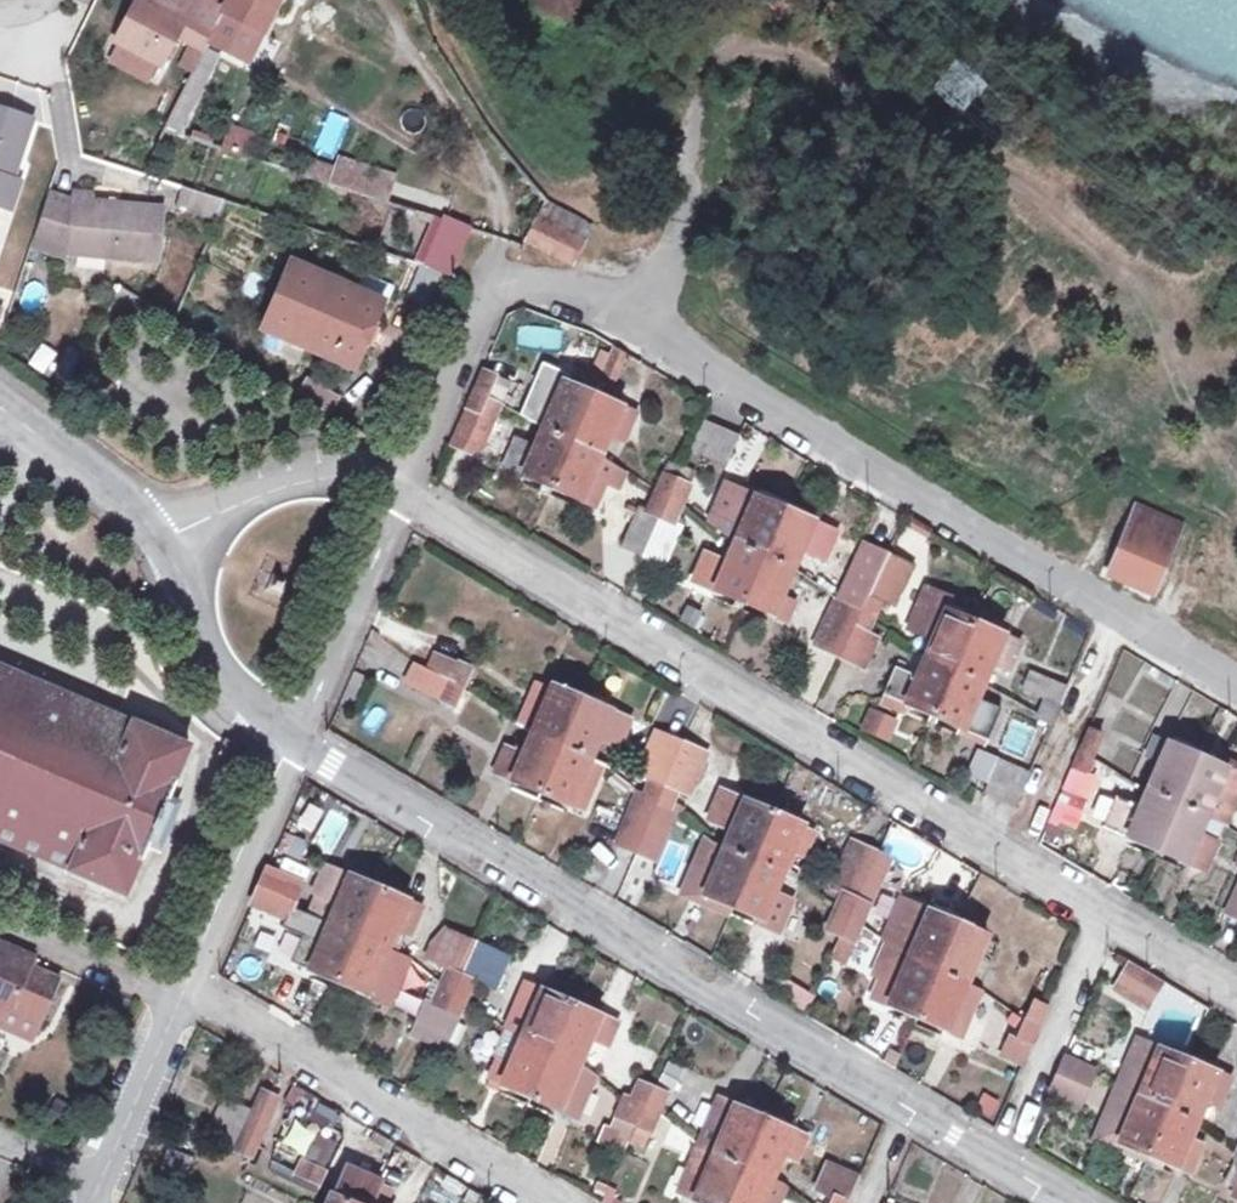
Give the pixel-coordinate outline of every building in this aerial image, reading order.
[(175,4),(166,0),(137,0),(115,44),(163,68),(178,37),(205,51),(206,50),(211,40),(225,13),(223,13),(227,5),(218,0),(177,0),(175,4)] [(223,13),(225,13),(240,21),(265,33),(281,0),(230,0),(223,13)] [(211,40),(226,49),(240,21),(225,13),(211,40)] [(211,71),(219,56),(206,50),(199,65),(211,71)] [(185,91),(198,97),(211,71),(199,65),(185,91)] [(192,109),(198,97),(185,91),(180,103),(192,109)] [(179,134),(192,109),(180,103),(166,130),(179,134)] [(20,158),(32,120),(0,110),(0,206),(11,209),(20,182),(13,180),(7,178),(14,156),(20,158)] [(225,126),(221,155),(249,159),(253,130),(225,126)] [(7,178),(13,180),(20,158),(14,156),(7,178)] [(394,184),(395,179),(338,160),(335,170),(331,184),(420,213),(426,195),(394,184)] [(331,184),(335,170),(310,161),(305,176),(331,184)] [(159,262),(164,209),(94,203),(95,195),(76,193),(75,201),(49,193),(36,235),(64,243),(71,245),(71,254),(159,262)] [(218,221),(226,204),(197,194),(191,213),(218,221)] [(584,243),(592,227),(548,205),(540,221),(584,243)] [(573,266),(584,243),(540,221),(529,243),(573,266)] [(452,275),(471,232),(445,224),(426,267),(452,275)] [(60,259),(64,243),(36,235),(31,251),(60,259)] [(419,277),(423,266),(408,261),(404,271),(411,273),(404,291),(412,294),(419,277)] [(356,370),(385,302),(292,262),(262,330),(356,370)] [(439,307),(452,275),(426,267),(423,266),(419,277),(412,294),(411,295),(439,307)] [(612,387),(627,353),(615,346),(609,360),(599,382),(605,385),(612,387)] [(598,386),(599,382),(609,360),(602,357),(591,383),(598,386)] [(574,442),(594,395),(567,384),(570,377),(544,365),(522,416),(544,429),(574,442)] [(502,405),(511,383),(485,372),(476,393),(502,405)] [(305,379),(295,398),(327,415),(337,397),(305,379)] [(600,398),(605,385),(599,382),(598,386),(594,395),(600,398)] [(454,444),(480,455),(502,405),(476,393),(454,444)] [(623,407),(622,408),(600,398),(594,395),(574,442),(603,454),(611,437),(625,442),(638,413),(623,407)] [(728,467),(741,437),(705,421),(692,451),(728,467)] [(553,488),(574,442),(544,429),(536,447),(519,440),(507,468),(529,478),(553,488)] [(574,442),(553,488),(580,500),(596,507),(606,482),(621,488),(628,472),(600,461),(603,454),(574,442)] [(460,500),(480,455),(454,444),(435,485),(460,500)] [(678,482),(684,468),(671,463),(665,476),(678,482)] [(671,499),(684,504),(697,473),(684,467),(684,468),(678,482),(671,499)] [(671,499),(678,482),(665,476),(657,493),(671,499)] [(765,557),(785,509),(738,489),(727,514),(745,522),(735,544),(765,557)] [(623,546),(645,556),(671,499),(657,493),(649,511),(640,507),(623,546)] [(667,566),(684,527),(675,523),(684,504),(671,499),(645,556),(667,566)] [(825,559),(837,532),(785,509),(765,557),(794,569),(802,550),(825,559)] [(1129,525),(1109,576),(1156,594),(1183,526),(1154,515),(1147,533),(1129,525)] [(745,603),(765,557),(735,544),(727,562),(707,553),(695,581),(709,588),(744,603),(745,603)] [(860,611),(884,557),(860,545),(836,599),(860,611)] [(892,606),(909,566),(885,555),(884,557),(860,611),(859,615),(872,621),(878,607),(886,610),(888,604),(892,606)] [(782,597),(794,569),(765,557),(745,603),(760,609),(788,621),(796,602),(782,597)] [(955,670),(976,623),(949,612),(955,599),(929,589),(911,629),(934,639),(926,658),(955,670)] [(832,607),(836,599),(830,595),(826,604),(832,607)] [(859,615),(860,611),(836,599),(832,607),(815,647),(839,657),(859,615)] [(697,631),(705,617),(689,607),(680,622),(697,631)] [(864,669),(878,640),(866,635),(872,621),(859,615),(839,657),(864,669)] [(1009,672),(1022,643),(976,623),(955,670),(984,683),(992,664),(1009,672)] [(464,688),(473,672),(438,654),(430,671),(464,688)] [(935,717),(955,670),(926,658),(918,677),(896,667),(883,696),(907,706),(935,717)] [(455,706),(464,688),(430,671),(416,665),(407,682),(455,706)] [(190,748),(0,666),(0,841),(127,895),(142,859),(144,860),(150,844),(170,799),(176,785),(175,783),(190,748)] [(988,741),(1001,709),(977,699),(984,683),(955,670),(935,717),(963,730),(988,741)] [(1061,705),(1068,686),(1032,671),(1024,690),(1061,705)] [(563,746),(582,699),(563,691),(553,687),(552,690),(539,685),(531,702),(545,708),(533,734),(563,746)] [(904,712),(907,706),(883,696),(880,702),(892,708),(904,712)] [(619,748),(630,720),(613,712),(582,699),(563,746),(592,758),(600,740),(619,748)] [(1052,725),(1060,707),(1046,701),(1040,716),(1039,720),(1052,725)] [(867,709),(858,732),(887,743),(896,720),(867,709)] [(1022,753),(1032,730),(1012,721),(1001,743),(1022,753)] [(985,747),(988,741),(963,730),(960,737),(966,740),(985,747)] [(1080,753),(1094,758),(1103,737),(1090,730),(1080,753)] [(660,800),(666,785),(683,743),(658,732),(640,774),(653,780),(646,795),(660,800)] [(543,793),(563,746),(533,734),(525,755),(507,747),(496,773),(543,793)] [(1178,803),(1198,757),(1156,739),(1148,757),(1161,763),(1149,791),(1178,803)] [(690,795),(708,754),(683,743),(666,785),(660,800),(657,806),(670,812),(674,803),(679,790),(690,795)] [(591,760),(592,758),(563,746),(543,793),(572,806),(573,803),(586,810),(605,766),(591,760)] [(1088,773),(1094,758),(1080,753),(1074,767),(1086,772),(1088,773)] [(1236,781),(1236,773),(1198,757),(1178,803),(1208,816),(1220,788),(1232,793),(1236,781)] [(1017,808),(1032,773),(1000,759),(984,794),(1017,808)] [(1077,793),(1086,772),(1074,767),(1065,788),(1077,793)] [(1158,851),(1178,803),(1149,791),(1139,816),(1122,808),(1113,831),(1130,838),(1158,851)] [(754,861),(774,814),(746,802),(723,792),(711,822),(733,831),(725,849),(754,861)] [(651,822),(657,806),(660,800),(646,795),(633,828),(646,833),(651,822)] [(150,844),(161,849),(180,804),(170,799),(150,844)] [(682,816),(685,808),(674,803),(670,812),(682,816)] [(1213,839),(1200,834),(1207,817),(1208,816),(1178,803),(1158,851),(1183,861),(1201,869),(1209,852),(1208,851),(1213,839)] [(664,827),(670,812),(657,806),(651,822),(664,827)] [(327,807),(311,845),(334,855),(351,817),(327,807)] [(802,829),(803,826),(797,824),(774,814),(754,861),(783,873),(793,850),(805,856),(815,834),(802,829)] [(609,848),(615,834),(583,819),(576,834),(609,848)] [(673,831),(664,827),(651,822),(646,833),(638,852),(660,862),(673,831)] [(638,852),(646,833),(633,828),(625,825),(618,844),(625,847),(638,852)] [(734,908),(754,861),(725,849),(704,840),(693,866),(714,876),(705,895),(734,908)] [(851,916),(858,899),(879,853),(854,842),(833,890),(844,895),(841,901),(837,910),(851,916)] [(772,899),(783,873),(754,861),(734,908),(764,920),(772,899)] [(360,936),(380,888),(327,866),(315,893),(311,911),(332,921),(331,923),(360,936)] [(714,876),(693,866),(681,894),(731,916),(734,908),(705,895),(714,876)] [(296,902),(303,885),(268,870),(261,887),(296,902)] [(294,906),(296,902),(261,887),(253,904),(286,919),(287,921),(307,930),(305,935),(323,942),(331,923),(305,911),(294,906)] [(411,934),(422,907),(380,888),(360,936),(389,948),(396,932),(403,935),(405,931),(411,934)] [(841,901),(844,895),(833,890),(830,896),(841,901)] [(1227,914),(1236,918),(1236,892),(1227,914)] [(784,936),(794,909),(772,899),(764,920),(761,926),(784,936)] [(862,924),(871,905),(858,899),(851,916),(850,919),(862,924)] [(939,972),(959,924),(935,914),(916,906),(907,928),(921,933),(910,959),(939,972)] [(850,919),(851,916),(837,910),(828,930),(842,936),(850,919)] [(701,911),(688,941),(711,950),(723,921),(701,911)] [(834,954),(847,959),(862,924),(850,919),(842,936),(834,954)] [(339,982),(360,936),(331,923),(323,942),(305,935),(292,962),(339,982)] [(986,940),(988,937),(981,934),(959,924),(939,972),(968,983),(979,957),(986,940)] [(449,968),(442,985),(455,995),(478,942),(442,927),(428,959),(449,968)] [(408,956),(389,948),(360,936),(339,982),(388,1003),(408,956)] [(992,963),(1000,945),(986,940),(979,957),(992,963)] [(34,957),(0,942),(0,1002),(40,1020),(57,980),(29,969),(34,957)] [(496,990),(511,957),(478,942),(455,995),(467,1003),(477,981),(496,990)] [(919,1018),(939,972),(910,959),(899,984),(886,979),(877,1000),(919,1018)] [(1152,1003),(1165,983),(1132,963),(1119,984),(1152,1003)] [(962,1036),(982,990),(968,983),(939,972),(919,1018),(962,1036)] [(434,1002),(442,985),(435,979),(427,999),(434,1002)] [(552,1050),(572,1003),(526,984),(514,1011),(531,1018),(523,1038),(552,1050)] [(1148,1009),(1152,1003),(1119,984),(1116,990),(1148,1009)] [(432,1042),(449,1008),(455,995),(442,985),(434,1002),(427,999),(412,1034),(432,1042)] [(462,1016),(467,1003),(455,995),(449,1008),(437,1035),(450,1042),(462,1016)] [(601,1014),(601,1016),(572,1003),(552,1050),(581,1063),(591,1039),(608,1046),(618,1022),(601,1014)] [(1040,1027),(1048,1009),(1034,1003),(1027,1022),(1040,1027)] [(523,1038),(531,1018),(514,1011),(507,1028),(511,1030),(523,1038)] [(1033,1045),(1040,1027),(1027,1022),(1019,1038),(1033,1045)] [(532,1097),(552,1050),(523,1038),(511,1030),(507,1028),(494,1056),(498,1058),(489,1079),(532,1097)] [(1024,1064),(1033,1045),(1019,1038),(1012,1035),(1004,1055),(1024,1064)] [(1130,1061),(1136,1064),(1145,1043),(1139,1040),(1130,1061)] [(1169,1108),(1190,1062),(1162,1050),(1145,1043),(1136,1064),(1130,1061),(1120,1086),(1169,1108)] [(596,1073),(581,1063),(552,1050),(532,1097),(578,1117),(590,1089),(596,1073)] [(1091,1084),(1097,1069),(1065,1056),(1059,1069),(1091,1084)] [(1220,1108),(1232,1080),(1223,1077),(1190,1062),(1169,1108),(1199,1120),(1206,1103),(1220,1108)] [(662,1092),(673,1072),(663,1067),(653,1088),(662,1092)] [(1081,1106),(1091,1084),(1059,1069),(1050,1092),(1081,1106)] [(645,1106),(653,1088),(639,1082),(632,1100),(645,1106)] [(1149,1156),(1169,1108),(1120,1086),(1096,1141),(1119,1151),(1122,1144),(1149,1156)] [(658,1111),(666,1094),(662,1092),(653,1088),(645,1106),(658,1111)] [(263,1092),(255,1111),(224,1097),(208,1133),(239,1148),(237,1150),(253,1157),(279,1099),(263,1092)] [(981,1094),(974,1113),(994,1120),(1001,1101),(981,1094)] [(633,1135),(645,1106),(632,1100),(624,1096),(612,1125),(633,1135)] [(744,1165),(765,1119),(721,1099),(701,1145),(715,1153),(744,1165)] [(644,1144),(658,1111),(645,1106),(633,1135),(631,1139),(644,1144)] [(1190,1140),(1199,1120),(1169,1108),(1149,1156),(1192,1174),(1204,1146),(1190,1140)] [(799,1159),(808,1137),(765,1119),(744,1165),(773,1178),(784,1153),(799,1159)] [(309,1151),(318,1127),(302,1122),(294,1146),(309,1151)] [(633,1135),(612,1125),(605,1122),(599,1139),(627,1151),(631,1139),(633,1135)] [(309,1154),(325,1162),(337,1139),(321,1130),(309,1154)] [(744,1165),(715,1153),(701,1145),(680,1193),(704,1202),(728,1202),(744,1165)] [(190,1157),(171,1149),(158,1179),(177,1187),(190,1157)] [(327,1171),(305,1160),(297,1175),(320,1185),(327,1171)] [(1227,1183),(1236,1190),(1236,1162),(1227,1183)] [(773,1178),(744,1165),(728,1202),(762,1202),(773,1178)] [(859,1179),(829,1166),(818,1190),(835,1198),(833,1202),(849,1202),(859,1179)] [(379,1186),(380,1183),(347,1169),(335,1197),(332,1196),(329,1202),(372,1202),(379,1186)] [(788,1185),(785,1183),(773,1178),(762,1202),(780,1202),(788,1185)] [(390,1190),(379,1186),(372,1202),(385,1202),(390,1190)]
